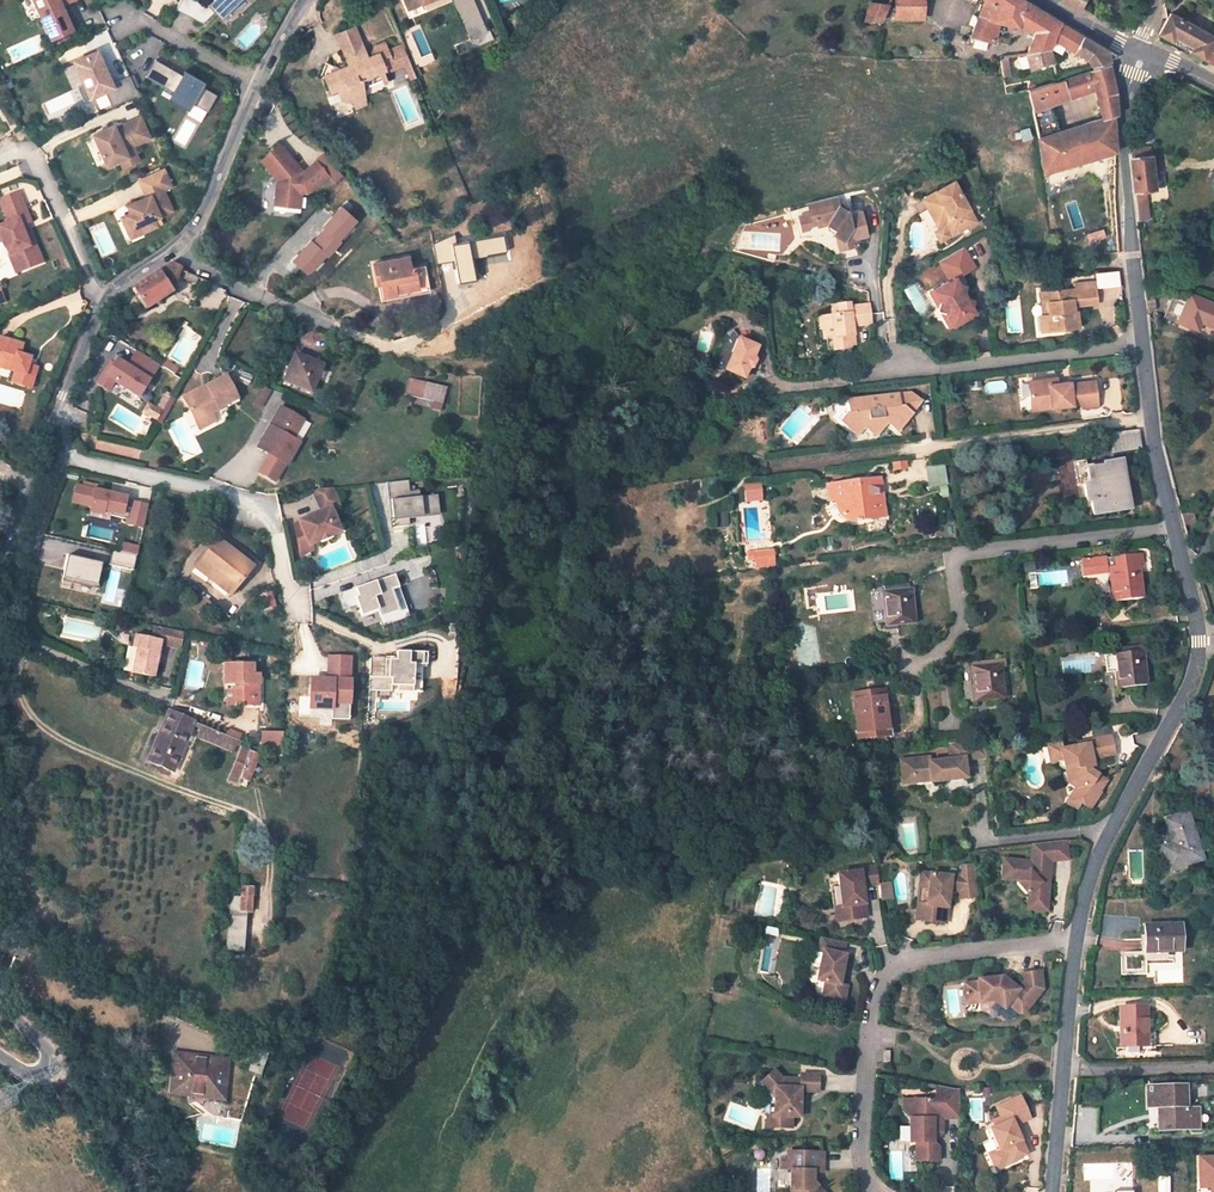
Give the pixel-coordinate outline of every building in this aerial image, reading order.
[(50,39),(71,30),(60,5),(72,0),(32,0),(50,39)] [(198,0),(179,0),(175,10),(201,23),(213,12),(217,16),(231,3),(233,5),(238,0),(211,0),(206,4),(206,5),(206,4),(198,0)] [(408,9),(431,0),(404,0),(408,9)] [(469,38),(487,31),(475,0),(454,0),(469,38)] [(923,0),(895,0),(894,17),(922,18),(923,0)] [(971,34),(994,43),(994,37),(998,23),(1022,28),(1016,55),(1025,53),(1049,48),(1059,23),(1022,0),(984,0),(971,34)] [(1082,0),(1060,0),(1078,10),(1082,0)] [(887,6),(869,4),(865,19),(879,22),(880,22),(887,6)] [(1124,24),(1133,29),(1139,18),(1130,13),(1124,24)] [(1213,40),(1213,38),(1213,37),(1170,13),(1159,34),(1213,64),(1213,41),(1213,40)] [(343,49),(359,42),(353,28),(337,35),(343,49)] [(1074,52),(1086,58),(1091,67),(1108,62),(1107,57),(1106,51),(1081,36),(1075,47),(1076,48),(1074,52)] [(355,107),(366,102),(362,81),(361,77),(383,68),(385,72),(405,64),(398,46),(387,51),(384,43),(373,48),(376,55),(366,60),(359,42),(343,49),(349,67),(340,70),(335,66),(333,73),(324,76),(328,83),(337,79),(342,90),(350,92),(355,107)] [(402,45),(398,46),(405,64),(409,62),(402,45)] [(1029,68),(1053,62),(1049,48),(1025,53),(1029,68)] [(95,51),(73,61),(83,84),(77,87),(82,100),(104,90),(111,106),(137,94),(129,76),(110,84),(95,51)] [(182,76),(154,59),(145,76),(172,92),(171,95),(162,90),(160,94),(186,109),(190,102),(205,111),(215,94),(200,85),(202,81),(184,71),(182,76)] [(411,78),(415,76),(409,62),(405,64),(411,78)] [(1076,77),(1075,77),(1082,94),(1095,89),(1113,85),(1109,66),(1089,71),(1089,73),(1076,77)] [(1076,77),(1075,75),(1063,79),(1028,89),(1034,109),(1050,104),(1050,105),(1082,94),(1075,77),(1076,77)] [(1113,85),(1095,89),(1103,120),(1113,115),(1114,116),(1118,115),(1115,94),(1113,85)] [(353,109),(353,101),(340,101),(340,109),(353,109)] [(1034,109),(1032,109),(1030,110),(1034,125),(1036,125),(1038,140),(1039,140),(1059,133),(1059,132),(1050,105),(1050,104),(1034,109)] [(1066,166),(1115,151),(1114,116),(1113,115),(1103,120),(1059,132),(1059,133),(1039,140),(1043,173),(1051,171),(1066,166)] [(131,145),(149,137),(139,116),(114,128),(113,125),(92,134),(106,166),(119,160),(127,156),(123,149),(131,145)] [(297,167),(277,143),(258,159),(277,181),(276,191),(274,190),(272,204),(291,206),(292,195),(298,196),(298,191),(304,192),(325,175),(314,161),(298,174),(295,169),(297,167)] [(137,160),(131,145),(123,149),(127,156),(119,160),(121,167),(137,160)] [(1133,150),(1130,150),(1131,159),(1151,157),(1150,147),(1133,150)] [(1145,190),(1155,189),(1151,157),(1131,159),(1138,220),(1148,219),(1145,190)] [(171,210),(162,190),(170,186),(163,169),(138,180),(145,197),(126,205),(129,213),(125,215),(131,228),(138,225),(141,232),(156,226),(153,219),(171,210)] [(926,212),(936,229),(944,225),(952,237),(976,224),(951,183),(920,201),(926,212)] [(18,196),(0,204),(0,207),(9,227),(0,230),(0,245),(3,244),(9,259),(20,254),(28,272),(44,265),(31,236),(25,238),(21,229),(31,225),(18,196)] [(818,230),(828,228),(836,233),(834,237),(844,243),(847,253),(857,250),(856,244),(867,241),(862,216),(850,219),(849,213),(847,213),(839,208),(836,198),(807,206),(810,217),(798,220),(802,233),(809,232),(812,229),(817,227),(818,230)] [(131,228),(125,215),(120,217),(130,238),(141,232),(138,225),(131,228)] [(942,269),(966,254),(963,249),(939,264),(942,269)] [(20,254),(9,259),(17,277),(28,272),(20,254)] [(966,254),(942,269),(951,284),(936,293),(943,305),(945,304),(952,315),(950,316),(951,317),(957,327),(978,315),(975,309),(976,303),(970,303),(966,296),(969,286),(964,279),(959,271),(972,263),(966,254)] [(407,257),(373,264),(377,283),(381,282),(384,294),(396,292),(395,290),(417,286),(417,287),(427,285),(424,266),(409,269),(407,257)] [(171,263),(159,271),(169,287),(177,268),(178,266),(171,263)] [(977,271),(972,263),(959,271),(964,279),(977,271)] [(1095,271),(1096,287),(1120,285),(1119,270),(1095,271)] [(132,289),(145,308),(171,291),(169,287),(159,271),(132,289)] [(188,273),(186,278),(196,282),(196,281),(201,282),(202,278),(188,273)] [(1049,302),(1050,313),(1047,314),(1049,331),(1079,328),(1077,312),(1074,312),(1074,306),(1076,306),(1097,304),(1096,287),(1042,293),(1043,303),(1049,302)] [(952,315),(945,304),(943,305),(936,293),(931,296),(952,330),(957,327),(951,317),(950,316),(952,315)] [(1199,329),(1202,321),(1213,326),(1213,303),(1190,293),(1178,321),(1199,329)] [(855,306),(836,308),(837,319),(823,320),(824,331),(827,331),(828,341),(830,341),(836,340),(837,350),(854,348),(854,344),(853,336),(859,335),(858,328),(877,326),(875,309),(875,307),(856,309),(855,306)] [(1040,315),(1042,332),(1049,331),(1047,314),(1040,315)] [(741,331),(725,362),(744,372),(749,362),(754,361),(757,355),(755,350),(760,341),(741,331)] [(30,392),(37,370),(28,367),(31,360),(20,356),(23,346),(0,338),(0,339),(0,363),(12,367),(10,373),(15,375),(11,385),(30,392)] [(139,400),(161,365),(135,350),(126,364),(117,357),(104,375),(100,372),(94,382),(109,393),(116,384),(139,400)] [(311,391),(321,364),(295,353),(285,380),(311,391)] [(167,361),(163,367),(174,373),(177,368),(167,361)] [(10,373),(12,367),(0,363),(0,370),(10,373)] [(199,424),(215,415),(213,412),(213,411),(221,407),(221,406),(228,402),(230,405),(241,399),(229,374),(210,384),(212,389),(205,393),(202,388),(185,396),(199,424)] [(423,397),(442,402),(446,387),(428,382),(410,377),(406,392),(423,397)] [(1052,413),(1084,410),(1084,414),(1099,412),(1096,386),(1072,388),(1072,385),(1050,387),(1050,382),(1029,384),(1031,402),(1040,402),(1040,406),(1051,405),(1052,413)] [(261,387),(254,404),(262,407),(269,390),(261,387)] [(158,407),(148,402),(143,414),(163,422),(174,396),(164,392),(158,407)] [(900,395),(901,405),(899,405),(899,408),(904,408),(913,416),(922,403),(912,394),(900,395)] [(900,395),(847,401),(848,410),(850,409),(851,413),(847,413),(841,421),(858,435),(865,427),(877,437),(889,423),(899,432),(913,416),(904,408),(899,408),(899,405),(901,405),(900,395)] [(1033,414),(1052,413),(1051,405),(1040,406),(1040,402),(1031,402),(1033,414)] [(279,405),(268,423),(268,425),(271,427),(268,431),(267,433),(263,431),(254,445),(266,452),(254,470),(269,479),(270,479),(281,462),(283,462),(297,440),(296,440),(291,437),(301,419),(279,405)] [(202,430),(218,422),(215,415),(199,424),(202,430)] [(1114,452),(1142,448),(1138,431),(1111,435),(1114,452)] [(1129,509),(1122,464),(1111,465),(1104,466),(1086,469),(1085,460),(1074,462),(1078,486),(1085,485),(1087,502),(1091,501),(1093,515),(1129,509)] [(925,467),(929,487),(948,484),(944,463),(925,467)] [(884,517),(879,478),(857,481),(857,482),(846,483),(846,482),(827,485),(829,500),(836,500),(838,514),(844,513),(845,519),(853,518),(854,521),(884,517)] [(409,480),(390,482),(394,527),(408,526),(407,517),(440,514),(438,496),(421,497),(420,491),(416,491),(415,486),(410,487),(409,480)] [(745,501),(762,500),(762,482),(744,483),(745,501)] [(127,497),(76,485),(72,502),(91,506),(90,512),(102,515),(103,510),(112,512),(111,515),(127,519),(126,524),(144,527),(148,506),(126,501),(127,497)] [(292,556),(304,551),(302,545),(333,533),(324,511),(332,507),(324,488),(305,490),(314,514),(292,522),(293,522),(286,525),(292,556)] [(233,590),(252,568),(217,539),(195,566),(209,578),(213,573),(233,590)] [(125,544),(123,552),(136,555),(137,555),(139,547),(125,544)] [(136,555),(123,552),(112,550),(110,564),(134,569),(136,555)] [(774,565),(774,550),(750,550),(751,566),(774,565)] [(1112,600),(1143,597),(1139,570),(1143,569),(1140,553),(1113,556),(1114,566),(1103,567),(1101,562),(1076,565),(1078,581),(1108,578),(1112,600)] [(100,562),(68,555),(63,578),(96,586),(100,562)] [(228,597),(233,590),(213,573),(209,578),(207,580),(228,597)] [(395,575),(339,594),(344,610),(358,605),(362,617),(379,611),(383,624),(409,615),(395,575)] [(914,622),(911,588),(881,593),(884,626),(914,622)] [(153,678),(160,643),(181,647),(184,632),(163,628),(161,641),(134,635),(131,648),(127,647),(123,671),(131,673),(153,678)] [(1146,685),(1142,651),(1112,654),(1103,655),(1105,673),(1114,672),(1116,689),(1146,685)] [(384,678),(369,677),(369,691),(422,694),(424,653),(397,652),(396,660),(385,660),(384,678)] [(331,680),(311,679),(309,709),(332,709),(332,703),(343,704),(343,700),(350,700),(351,681),(349,681),(350,658),(332,657),(331,680)] [(1004,698),(1001,663),(970,667),(974,701),(1004,698)] [(244,705),(257,706),(257,684),(248,684),(248,675),(251,674),(251,664),(222,664),(222,683),(231,683),(231,695),(231,701),(244,701),(244,705)] [(887,734),(882,691),(852,695),(857,738),(887,734)] [(188,734),(193,722),(168,711),(147,761),(172,771),(188,734)] [(193,721),(193,722),(188,734),(237,755),(240,748),(243,741),(236,738),(193,721)] [(283,750),(283,730),(261,730),(261,749),(283,750)] [(1115,754),(1111,736),(1078,743),(1079,745),(1062,749),(1060,752),(1061,759),(1065,761),(1066,761),(1067,769),(1066,769),(1068,783),(1075,789),(1070,797),(1080,803),(1089,809),(1101,792),(1099,792),(1107,780),(1096,773),(1093,759),(1115,754)] [(986,759),(983,739),(948,743),(950,761),(930,764),(929,759),(900,763),(903,786),(931,782),(931,784),(966,780),(964,761),(986,759)] [(1048,745),(1051,763),(1061,770),(1066,769),(1067,769),(1066,761),(1065,761),(1061,759),(1060,752),(1062,749),(1061,742),(1048,745)] [(258,755),(240,748),(237,755),(232,769),(240,772),(238,777),(247,781),(258,755)] [(1066,803),(1076,809),(1080,803),(1070,797),(1066,803)] [(1202,859),(1187,813),(1166,819),(1173,844),(1164,848),(1170,869),(1202,859)] [(1066,840),(1032,844),(1030,862),(1002,859),(1000,879),(1016,880),(1016,882),(1025,893),(1027,893),(1027,896),(1047,898),(1051,861),(1068,859),(1066,840)] [(948,876),(919,873),(917,888),(927,889),(925,905),(924,922),(945,924),(948,891),(959,892),(959,893),(964,897),(977,896),(974,864),(961,866),(961,875),(949,874),(948,876)] [(877,885),(874,867),(857,870),(857,873),(835,876),(837,888),(842,922),(865,919),(860,888),(877,885)] [(225,950),(242,951),(246,912),(250,912),(252,887),(242,886),(241,896),(230,895),(225,950)] [(1047,898),(1027,896),(1026,909),(1045,911),(1047,898)] [(914,921),(924,922),(925,905),(916,904),(914,921)] [(1181,950),(1180,924),(1145,925),(1146,952),(1181,950)] [(844,956),(846,945),(822,939),(820,952),(823,953),(817,982),(826,984),(823,1000),(845,1004),(848,988),(841,986),(847,957),(844,956)] [(1002,978),(990,979),(990,981),(962,985),(964,1005),(993,1002),(1002,1009),(1006,1005),(1018,1014),(1023,1014),(1042,989),(1040,971),(1020,973),(1021,984),(1017,989),(1002,978)] [(1147,1045),(1146,1007),(1119,1008),(1120,1027),(1124,1027),(1125,1046),(1147,1045)] [(260,1077),(268,1052),(241,1046),(237,1061),(247,1064),(245,1073),(260,1077)] [(189,1055),(175,1053),(169,1092),(184,1094),(185,1089),(208,1091),(207,1097),(223,1099),(228,1060),(212,1058),(211,1064),(188,1061),(189,1055)] [(211,1064),(212,1058),(189,1055),(188,1061),(211,1064)] [(773,1071),(765,1079),(774,1088),(774,1117),(767,1117),(766,1128),(792,1129),(792,1118),(800,1118),(801,1092),(819,1093),(819,1076),(800,1076),(800,1080),(782,1080),(773,1071)] [(943,1101),(943,1088),(935,1086),(935,1101),(943,1101)] [(1157,1107),(1158,1130),(1197,1128),(1197,1109),(1186,1109),(1185,1086),(1152,1087),(1152,1092),(1147,1092),(1148,1107),(1157,1107)] [(958,1091),(943,1088),(943,1101),(935,1101),(902,1101),(902,1114),(908,1120),(909,1144),(915,1145),(915,1163),(937,1162),(937,1148),(932,1144),(932,1138),(936,1134),(942,1134),(941,1120),(958,1120),(958,1091)] [(208,1091),(185,1089),(184,1094),(207,1097),(208,1091)] [(1016,1102),(993,1112),(998,1123),(990,1126),(993,1132),(988,1134),(998,1154),(995,1155),(993,1161),(997,1169),(1003,1171),(1014,1165),(1013,1163),(1025,1157),(1011,1128),(1025,1121),(1016,1102)] [(240,1121),(242,1113),(227,1110),(226,1118),(240,1121)] [(790,1160),(790,1154),(781,1154),(781,1172),(787,1172),(787,1160),(790,1160)] [(790,1154),(790,1160),(787,1160),(787,1172),(790,1172),(789,1191),(798,1191),(821,1191),(812,1183),(812,1175),(822,1175),(823,1155),(790,1154)] [(995,1174),(1003,1171),(997,1169),(993,1161),(995,1155),(987,1159),(995,1174)]
